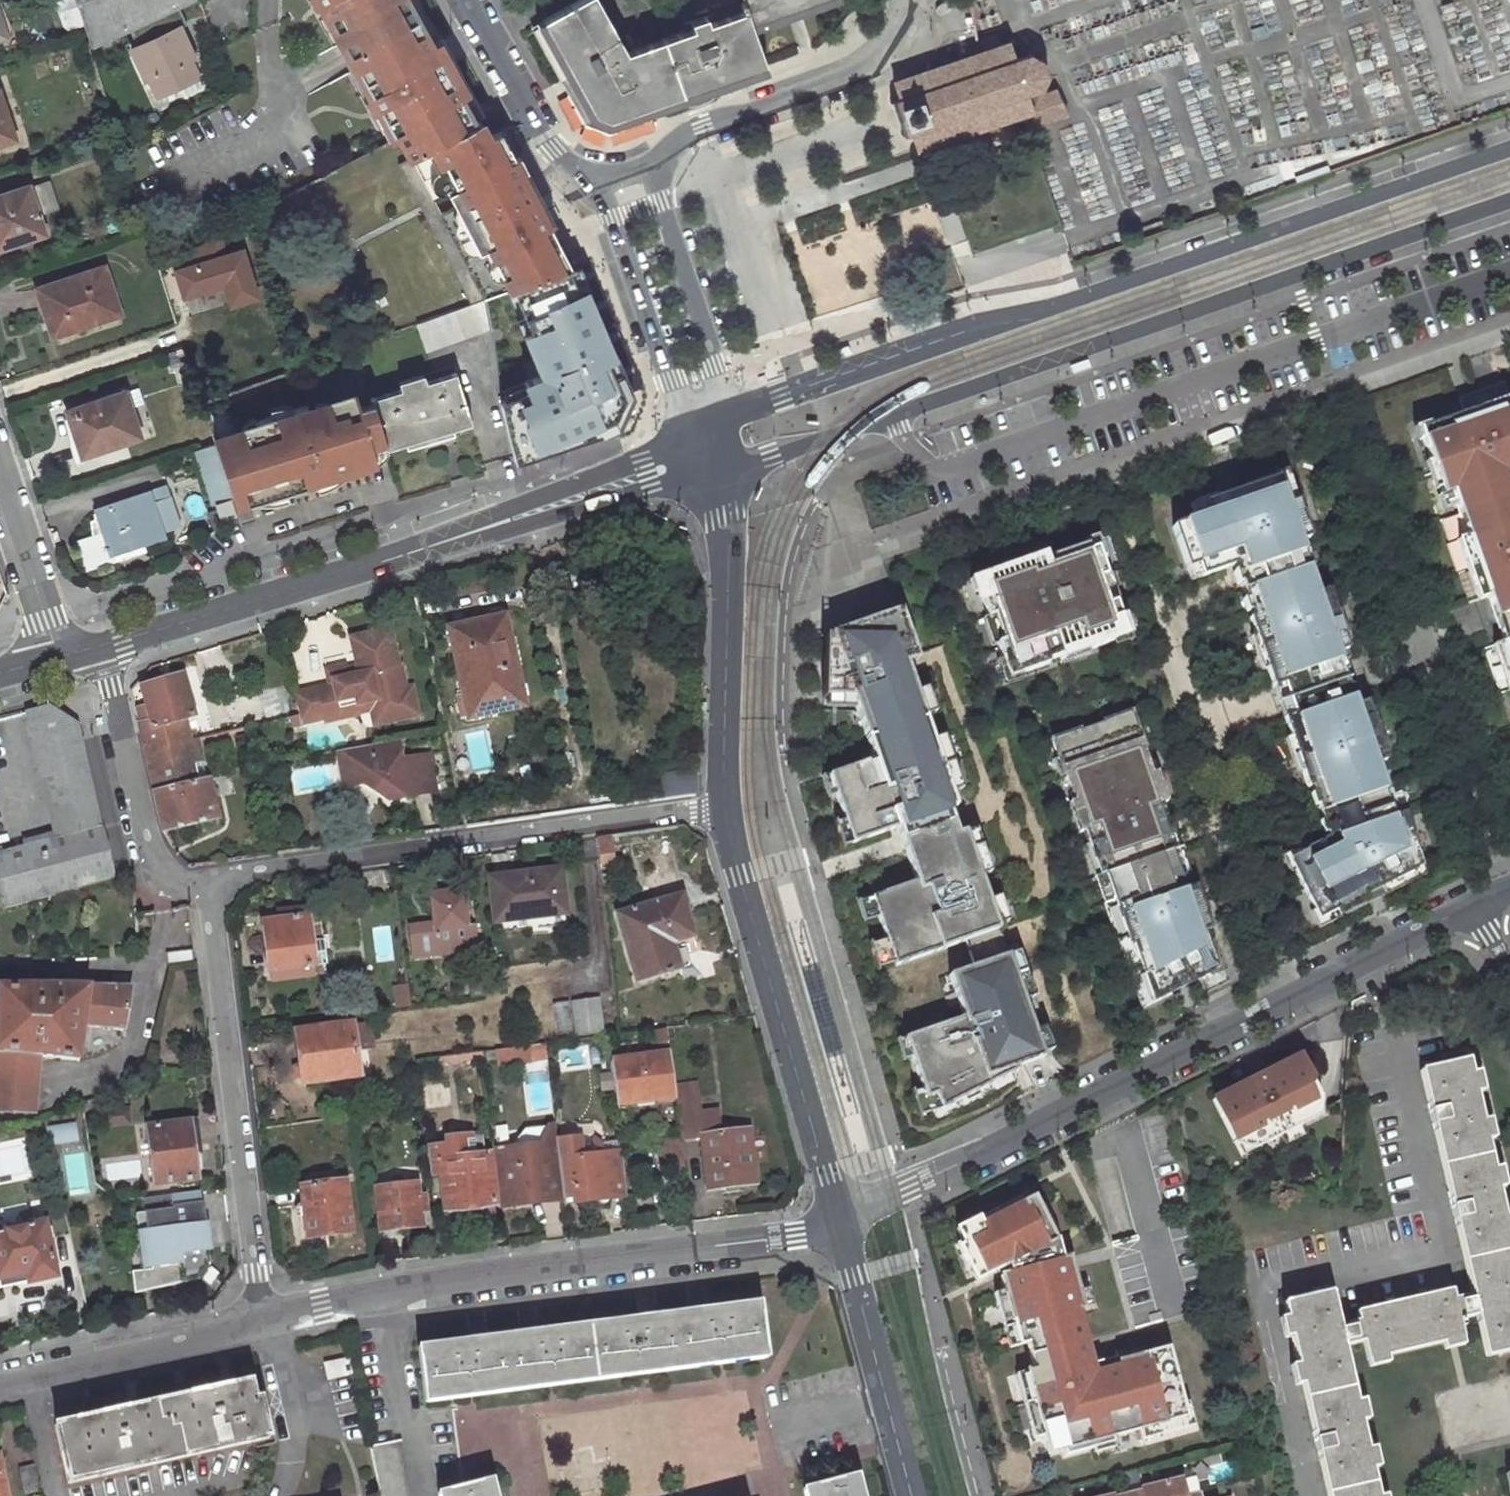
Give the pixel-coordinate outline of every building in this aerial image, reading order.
[(184,0),(70,0),(84,45),(184,0)] [(313,8),(317,6),(366,97),(364,99),(371,112),(375,111),(389,140),(395,138),(406,159),(427,147),(465,128),(452,103),(470,92),(440,39),(433,42),(426,31),(414,36),(394,0),(309,0),(313,8)] [(771,65),(756,26),(822,0),(747,0),(744,2),(747,10),(721,20),(717,13),(689,23),(692,32),(631,54),(600,0),(590,0),(547,27),(600,118),(614,125),(771,65)] [(188,57),(174,26),(126,47),(140,79),(144,77),(154,95),(177,85),(193,78),(184,59),(188,57)] [(749,88),(777,77),(771,65),(614,125),(600,118),(547,27),(536,33),(590,127),(613,140),(663,121),(749,88)] [(997,48),(994,39),(976,45),(978,54),(997,48)] [(916,150),(990,124),(1019,114),(1032,110),(1029,102),(1026,94),(1040,89),(1047,76),(1041,61),(1028,55),(1015,60),(1009,43),(997,48),(978,54),(893,83),(900,102),(893,105),(898,122),(903,136),(911,133),(916,150)] [(193,78),(177,85),(181,94),(198,87),(193,78)] [(1036,123),(1064,113),(1056,93),(1029,102),(1032,110),(1019,114),(1030,144),(1042,140),(1036,123)] [(12,139),(0,104),(0,143),(12,139)] [(465,128),(427,147),(438,167),(450,161),(462,184),(454,187),(463,203),(470,200),(493,243),(485,247),(491,260),(500,256),(508,272),(500,276),(507,292),(565,270),(544,228),(552,224),(516,156),(508,160),(494,133),(491,134),(483,119),(465,128)] [(0,194),(0,248),(44,234),(38,214),(56,208),(47,180),(28,187),(28,185),(0,194)] [(1199,205),(1204,218),(1216,214),(1211,201),(1199,205)] [(170,258),(173,270),(229,252),(223,232),(170,258)] [(229,252),(173,270),(183,300),(222,288),(228,309),(260,300),(244,247),(229,252)] [(116,314),(101,265),(34,287),(45,321),(70,313),(74,327),(116,314)] [(565,270),(507,292),(545,381),(500,401),(516,461),(616,426),(630,394),(586,290),(588,288),(578,265),(565,270)] [(471,305),(416,324),(426,353),(489,330),(480,302),(471,305)] [(70,313),(45,321),(49,335),(74,327),(70,313)] [(395,392),(367,400),(368,405),(380,442),(382,448),(464,424),(449,375),(419,384),(417,377),(392,383),(395,392)] [(1482,406),(1506,397),(1501,383),(1477,391),(1482,406)] [(1509,407),(1506,397),(1482,406),(1477,391),(1458,398),(1463,412),(1418,428),(1444,504),(1454,501),(1458,514),(1465,512),(1469,523),(1462,525),(1465,536),(1457,539),(1477,599),(1491,594),(1506,638),(1493,643),(1509,693),(1509,492),(1508,485),(1509,481),(1509,407)] [(122,392),(63,411),(77,457),(137,438),(122,392)] [(352,397),(356,409),(368,405),(367,400),(365,396),(362,393),(361,392),(355,392),(352,393),(352,397)] [(284,489),(310,482),(314,491),(323,472),(342,466),(369,457),(366,446),(380,442),(368,405),(356,409),(352,397),(338,402),(339,406),(306,417),(302,406),(249,423),(253,433),(239,438),(238,433),(210,442),(226,493),(242,489),(243,493),(256,490),(258,497),(284,489)] [(253,433),(249,423),(248,417),(246,417),(243,419),(240,421),(238,424),(237,428),(236,429),(238,433),(239,438),(253,433)] [(380,459),(382,455),(383,452),(382,448),(380,442),(366,446),(369,457),(371,463),(373,463),(375,462),(377,461),(380,459)] [(329,485),(334,482),(334,481),(339,476),(341,470),(342,466),(323,472),(314,491),(321,489),(324,488),(329,485)] [(1393,817),(1388,805),(1382,807),(1372,777),(1378,775),(1374,764),(1353,696),(1341,659),(1316,593),(1312,583),(1306,585),(1296,555),(1302,553),(1298,542),(1308,538),(1300,515),(1290,518),(1285,505),(1276,479),(1244,490),(1248,501),(1221,510),(1217,499),(1205,504),(1208,514),(1172,527),(1185,564),(1196,560),(1201,576),(1234,566),(1236,571),(1233,572),(1237,584),(1240,583),(1245,598),(1243,599),(1246,611),(1249,610),(1252,617),(1249,618),(1255,636),(1261,634),(1265,647),(1259,648),(1297,757),(1302,755),(1307,768),(1301,770),(1307,788),(1310,787),(1312,793),(1309,794),(1313,806),(1316,805),(1321,820),(1318,821),(1323,833),(1326,832),(1327,838),(1305,849),(1308,855),(1290,864),(1318,919),(1335,910),(1337,916),(1368,901),(1360,885),(1377,879),(1380,887),(1414,870),(1408,852),(1405,853),(1401,841),(1411,837),(1403,813),(1393,817)] [(159,488),(143,493),(147,504),(162,498),(159,488)] [(284,489),(258,497),(256,490),(243,493),(242,489),(226,493),(228,498),(231,507),(245,502),(247,503),(253,504),(261,505),(262,505),(271,505),(281,502),(287,499),(284,489)] [(91,536),(75,542),(85,569),(111,560),(109,553),(158,536),(156,532),(172,526),(162,498),(147,504),(143,493),(89,512),(92,521),(87,523),(91,536)] [(217,518),(233,513),(231,507),(228,498),(212,503),(217,518)] [(1300,515),(1296,501),(1285,505),(1290,518),(1300,515)] [(1465,512),(1458,514),(1462,525),(1469,523),(1465,512)] [(1028,565),(975,582),(987,617),(993,614),(1002,640),(996,642),(1008,677),(1048,662),(1047,659),(1085,646),(1086,649),(1126,635),(1114,601),(1108,603),(1099,577),(1105,575),(1093,542),(1051,556),(1053,562),(1031,570),(1028,565)] [(1317,581),(1306,551),(1302,553),(1296,555),(1306,585),(1312,583),(1317,581)] [(1316,593),(1341,659),(1349,656),(1337,620),(1331,623),(1327,613),(1333,612),(1326,590),(1316,593)] [(1016,1067),(1043,1058),(1006,956),(978,876),(962,833),(962,832),(955,835),(947,811),(954,808),(949,794),(929,741),(921,718),(913,693),(902,665),(896,646),(907,642),(896,612),(826,636),(827,638),(824,639),(823,696),(851,703),(875,765),(829,778),(835,797),(845,824),(853,848),(897,831),(916,885),(870,898),(877,917),(885,941),(893,963),(894,966),(963,942),(972,967),(947,976),(961,1018),(904,1041),(912,1060),(922,1087),(928,1101),(937,1098),(942,1111),(943,1112),(1017,1071),(1016,1067)] [(1333,612),(1327,613),(1331,623),(1337,620),(1333,612)] [(505,624),(449,636),(469,727),(525,714),(518,677),(524,677),(517,646),(511,648),(505,624)] [(377,703),(386,709),(390,727),(417,720),(411,692),(404,694),(399,670),(397,671),(389,636),(349,644),(356,671),(357,677),(345,679),(344,674),(343,671),(324,675),(327,690),(292,698),(298,721),(300,728),(325,723),(326,727),(359,718),(358,712),(373,709),(377,703)] [(907,642),(896,646),(902,665),(913,661),(907,642)] [(345,679),(357,677),(356,671),(344,674),(345,679)] [(193,721),(182,678),(144,688),(141,693),(145,712),(134,715),(145,756),(190,746),(185,723),(193,721)] [(923,689),(913,693),(921,718),(932,713),(923,689)] [(1362,694),(1353,696),(1374,764),(1385,761),(1377,738),(1371,741),(1368,731),(1374,729),(1362,694)] [(826,697),(823,707),(855,714),(851,703),(826,697)] [(373,731),(390,727),(386,709),(377,703),(373,709),(358,712),(359,718),(369,715),(373,731)] [(49,708),(25,714),(56,842),(103,831),(80,727),(49,708)] [(1078,729),(1051,739),(1058,757),(1062,756),(1068,772),(1063,774),(1072,801),(1077,799),(1087,827),(1082,829),(1098,874),(1107,871),(1170,849),(1160,818),(1166,817),(1160,802),(1156,804),(1146,775),(1151,774),(1141,746),(1136,748),(1131,732),(1135,730),(1129,711),(1102,721),(1102,722),(1078,730),(1078,729)] [(1377,738),(1374,729),(1368,731),(1371,741),(1377,738)] [(941,737),(929,741),(949,794),(959,790),(941,737)] [(164,835),(217,823),(197,744),(190,746),(145,756),(164,835)] [(366,788),(393,805),(434,797),(427,760),(399,765),(396,746),(341,756),(346,782),(358,790),(366,788)] [(1302,755),(1297,757),(1301,770),(1307,768),(1302,755)] [(358,790),(346,782),(341,756),(333,757),(339,793),(358,790)] [(1382,807),(1388,805),(1393,803),(1383,774),(1378,775),(1372,777),(1382,807)] [(829,778),(822,780),(828,800),(835,797),(829,778)] [(843,852),(853,848),(845,824),(836,827),(843,852)] [(974,829),(962,833),(978,876),(989,873),(974,829)] [(0,856),(0,911),(80,890),(114,880),(103,831),(56,842),(0,856)] [(1416,850),(1411,837),(1401,841),(1405,853),(1408,852),(1416,850)] [(614,866),(612,847),(598,848),(600,868),(614,866)] [(1193,980),(1223,965),(1206,915),(1197,918),(1192,905),(1201,902),(1195,885),(1182,890),(1179,885),(1182,883),(1177,869),(1174,870),(1171,859),(1173,858),(1170,849),(1107,871),(1116,898),(1114,900),(1116,907),(1119,906),(1123,917),(1120,918),(1130,945),(1132,944),(1152,1001),(1193,980)] [(563,872),(489,883),(494,925),(569,914),(563,872)] [(428,897),(429,904),(455,901),(453,893),(428,897)] [(987,901),(996,926),(1007,922),(998,897),(987,901)] [(870,898),(857,902),(863,922),(877,917),(870,898)] [(1200,1000),(1240,980),(1211,899),(1201,902),(1192,905),(1197,918),(1206,915),(1223,965),(1193,980),(1200,1000)] [(455,901),(429,904),(432,928),(408,931),(411,962),(436,959),(478,955),(475,932),(466,933),(463,900),(455,901)] [(679,902),(614,919),(634,986),(676,975),(669,948),(681,945),(690,943),(679,902)] [(325,966),(317,909),(278,914),(279,923),(261,925),(266,973),(325,966)] [(569,914),(494,925),(496,937),(570,927),(569,914)] [(885,941),(870,945),(877,969),(893,963),(885,941)] [(669,948),(676,975),(688,972),(681,945),(669,948)] [(1017,952),(1006,956),(1041,1054),(1052,1049),(1017,952)] [(310,968),(266,973),(268,982),(312,976),(310,968)] [(405,986),(393,988),(396,1010),(409,1008),(405,986)] [(0,988),(0,1111),(28,1111),(37,1055),(75,1059),(81,1026),(121,1030),(129,989),(0,988)] [(600,1001),(571,1005),(576,1040),(604,1037),(600,1001)] [(569,1005),(553,1007),(557,1043),(573,1041),(569,1005)] [(349,1027),(295,1033),(298,1065),(293,1069),(294,1081),(300,1083),(301,1086),(355,1079),(349,1027)] [(904,1041),(898,1043),(904,1064),(912,1060),(904,1041)] [(533,1061),(534,1065),(543,1065),(544,1064),(542,1047),(532,1049),(533,1061)] [(532,1049),(497,1052),(489,1054),(482,1054),(483,1062),(483,1064),(496,1062),(497,1066),(533,1061),(532,1049)] [(1218,1097),(1240,1144),(1265,1131),(1270,1142),(1306,1124),(1302,1114),(1327,1102),(1306,1054),(1218,1097)] [(670,1059),(608,1065),(613,1109),(676,1103),(674,1084),(670,1059)] [(1327,1495),(1379,1495),(1343,1346),(1360,1343),(1364,1359),(1463,1335),(1459,1319),(1478,1315),(1489,1359),(1509,1354),(1509,1232),(1470,1060),(1421,1072),(1473,1298),(1455,1303),(1451,1288),(1353,1310),(1356,1326),(1340,1330),(1331,1291),(1281,1303),(1327,1495)] [(754,1186),(747,1135),(719,1139),(716,1117),(700,1120),(695,1082),(674,1084),(676,1103),(677,1108),(677,1117),(675,1118),(678,1143),(678,1146),(703,1143),(709,1192),(754,1186)] [(928,1101),(922,1087),(912,1091),(919,1114),(942,1111),(937,1098),(928,1101)] [(124,1110),(101,1110),(101,1126),(124,1125),(124,1110)] [(192,1122),(142,1128),(149,1183),(191,1179),(190,1155),(195,1155),(192,1122)] [(535,1167),(538,1202),(559,1200),(552,1143),(550,1127),(543,1128),(547,1165),(535,1167)] [(492,1150),(499,1207),(538,1202),(535,1167),(547,1165),(543,1128),(522,1130),(514,1141),(515,1148),(508,1149),(492,1150)] [(424,1145),(429,1179),(438,1178),(442,1212),(461,1210),(462,1225),(494,1222),(486,1154),(483,1154),(482,1154),(480,1132),(454,1134),(428,1137),(429,1145),(424,1145)] [(559,1200),(559,1206),(590,1202),(594,1205),(603,1205),(608,1200),(603,1157),(598,1158),(596,1142),(578,1144),(577,1140),(568,1141),(552,1143),(559,1200)] [(603,1157),(608,1200),(623,1198),(618,1156),(603,1157)] [(342,1184),(299,1189),(305,1240),(349,1234),(342,1184)] [(414,1187),(372,1193),(377,1235),(381,1235),(384,1238),(393,1236),(394,1233),(420,1229),(417,1210),(422,1210),(421,1199),(415,1199),(414,1187)] [(186,1248),(215,1246),(211,1190),(138,1195),(143,1266),(133,1267),(135,1288),(189,1284),(186,1248)] [(1146,1428),(1182,1418),(1178,1405),(1163,1350),(1113,1364),(1115,1368),(1090,1374),(1073,1310),(1078,1309),(1077,1306),(1074,1293),(1065,1259),(1058,1260),(1054,1241),(1044,1246),(1037,1232),(1049,1226),(1040,1207),(1036,1209),(1028,1193),(954,1229),(961,1244),(956,1247),(966,1266),(975,1262),(981,1275),(1004,1265),(1007,1274),(997,1276),(1001,1291),(991,1293),(993,1303),(1003,1300),(1016,1346),(1023,1344),(1030,1370),(1023,1372),(1031,1401),(1037,1426),(1027,1429),(1030,1439),(1040,1436),(1045,1454),(1059,1451),(1061,1456),(1090,1449),(1088,1443),(1107,1438),(1136,1431),(1139,1440),(1149,1438),(1146,1428)] [(0,1232),(0,1278),(23,1273),(25,1283),(52,1276),(46,1245),(50,1240),(47,1229),(41,1224),(0,1232)] [(1054,1241),(1056,1240),(1049,1226),(1037,1232),(1044,1246),(1054,1241)] [(966,1266),(972,1280),(981,1275),(975,1262),(966,1266)] [(0,1278),(0,1287),(25,1283),(23,1273),(0,1278)] [(1074,1293),(1077,1306),(1091,1303),(1087,1290),(1074,1293)] [(1003,1300),(993,1303),(1006,1348),(1016,1346),(1003,1300)] [(759,1305),(414,1348),(422,1402),(765,1360),(759,1305)] [(348,1358),(324,1364),(328,1380),(352,1374),(348,1358)] [(1012,1374),(1021,1404),(1031,1401),(1023,1372),(1012,1374)] [(266,1437),(257,1396),(251,1397),(248,1383),(51,1426),(64,1482),(266,1437)] [(1027,1429),(1037,1426),(1031,1401),(1021,1404),(1027,1429)] [(1146,1428),(1149,1438),(1190,1427),(1184,1404),(1178,1405),(1182,1418),(1146,1428)] [(1088,1443),(1090,1449),(1109,1444),(1107,1438),(1088,1443)] [(404,1443),(373,1449),(383,1495),(414,1495),(404,1443)] [(32,1463),(16,1466),(22,1493),(38,1489),(32,1463)] [(804,1489),(806,1495),(864,1495),(859,1476),(804,1489)] [(441,1494),(441,1495),(498,1495),(494,1479),(441,1494)] [(1176,1482),(1137,1491),(1137,1494),(1127,1495),(1179,1495),(1176,1482)]
